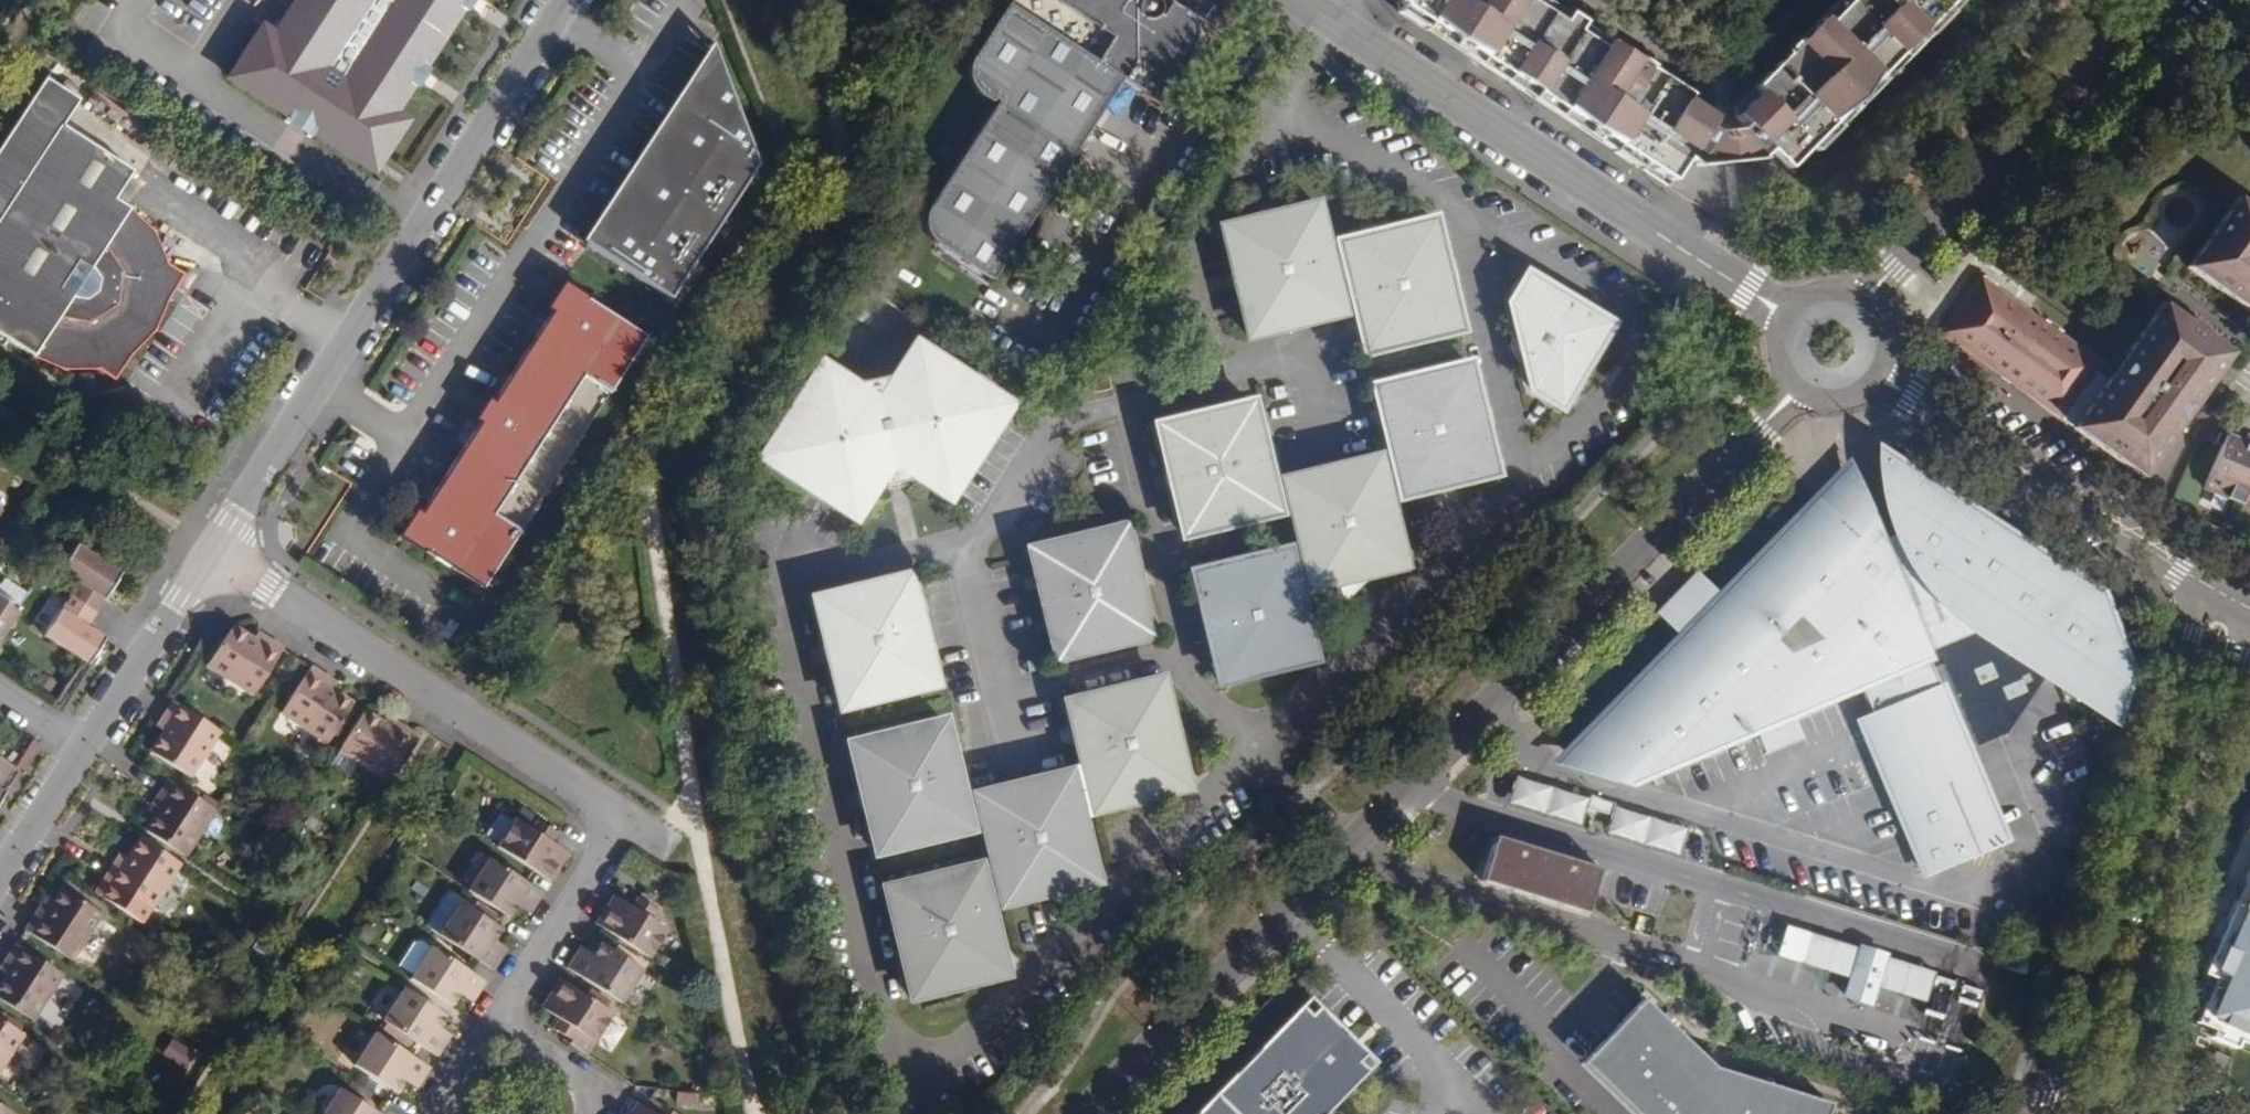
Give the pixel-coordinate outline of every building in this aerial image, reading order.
[(305,1),(301,7),(294,7),(275,37),(263,29),(230,80),(286,116),(316,136),(375,174),(407,123),(394,115),(412,87),(412,76),(417,70),(425,67),(463,10),(462,1),(462,0),(305,0),(305,1)] [(474,0),(462,0),(462,1),(463,10),(466,12),(474,0)] [(981,44),(967,68),(968,83),(977,96),(990,103),(992,100),(995,102),(928,209),(924,220),(924,225),(926,237),(934,245),(992,281),(1118,83),(1156,106),(1195,45),(1196,28),(1185,15),(1166,3),(1156,15),(1155,2),(1152,0),(1138,0),(1136,2),(1132,0),(1133,0),(1008,0),(981,44)] [(1399,11),(1401,8),(1443,35),(1444,32),(1456,44),(1468,49),(1468,51),(1523,87),(1536,92),(1535,95),(1578,122),(1580,119),(1592,130),(1604,135),(1602,137),(1671,182),(1687,158),(1707,127),(1712,119),(1686,101),(1690,95),(1675,85),(1671,92),(1646,75),(1650,69),(1651,66),(1637,57),(1635,60),(1631,66),(1605,49),(1577,31),(1581,25),(1583,23),(1569,13),(1567,16),(1563,23),(1527,0),(1397,0),(1399,11)] [(1563,23),(1567,16),(1542,0),(1527,0),(1563,23)] [(1838,12),(1804,48),(1798,42),(1796,40),(1784,52),(1787,54),(1793,59),(1770,82),(1765,76),(1753,89),(1758,93),(1736,116),(1743,124),(1770,150),(1788,168),(1811,145),(1833,121),(1831,119),(1846,108),(1854,96),(1856,98),(1866,89),(1879,75),(1901,52),(1899,50),(1911,38),(1912,40),(1923,29),(1946,5),(1952,0),(1850,0),(1838,12)] [(1832,7),(1838,12),(1850,0),(1839,0),(1832,7)] [(1946,5),(1951,11),(1962,0),(1952,0),(1946,5)] [(1838,12),(1832,7),(1798,42),(1804,48),(1838,12)] [(1401,8),(1399,11),(1668,187),(1671,182),(1602,137),(1604,135),(1592,130),(1580,119),(1578,122),(1535,95),(1536,92),(1523,87),(1468,51),(1468,49),(1456,44),(1444,32),(1443,35),(1401,8)] [(1605,49),(1609,42),(1581,25),(1577,31),(1605,49)] [(1912,40),(1918,46),(1929,35),(1923,29),(1912,40)] [(1918,46),(1912,40),(1911,38),(1899,50),(1901,52),(1879,75),(1884,81),(1918,46)] [(1635,60),(1609,42),(1605,49),(1631,66),(1635,60)] [(1793,59),(1787,54),(1765,76),(1770,82),(1793,59)] [(714,71),(709,59),(683,100),(692,106),(714,71)] [(425,67),(417,70),(412,76),(412,87),(416,90),(430,69),(425,67)] [(1675,85),(1650,69),(1646,75),(1671,92),(1675,85)] [(755,173),(714,71),(692,106),(683,100),(583,255),(667,309),(755,173)] [(1871,94),(1884,81),(1879,75),(1866,89),(1871,94)] [(39,84),(0,144),(0,342),(25,358),(24,362),(60,374),(87,377),(105,389),(121,363),(148,339),(153,325),(158,308),(177,281),(160,270),(144,239),(119,216),(116,220),(102,210),(126,173),(58,130),(73,105),(39,84)] [(1758,93),(1753,89),(1735,107),(1736,116),(1758,93)] [(1711,108),(1690,95),(1686,101),(1712,119),(1711,108)] [(316,136),(286,116),(282,122),(313,142),(316,136)] [(1839,127),(1833,121),(1811,145),(1817,150),(1839,127)] [(1770,150),(1743,124),(1736,132),(1741,162),(1761,160),(1770,150)] [(1716,134),(1707,127),(1687,158),(1700,166),(1718,164),(1716,134)] [(2233,192),(2184,262),(2249,308),(2249,204),(2233,192)] [(1344,316),(1315,208),(1222,232),(1250,339),(1344,316)] [(1460,330),(1432,221),(1339,246),(1367,353),(1460,330)] [(2099,357),(1982,269),(1975,276),(1936,330),(1967,352),(2006,380),(2091,441),(2124,464),(2140,476),(2211,375),(2229,350),(2158,298),(2104,373),(2093,365),(2099,357)] [(1613,327),(1529,281),(1508,308),(1530,394),(1561,407),(1613,327)] [(557,287),(540,315),(546,318),(563,291),(557,287)] [(582,303),(563,291),(546,318),(486,411),(481,408),(466,430),(471,433),(415,522),(397,550),(416,562),(417,559),(477,598),(639,344),(580,307),(582,303)] [(861,391),(823,367),(763,464),(860,522),(884,485),(916,478),(954,501),(1014,406),(919,346),(895,381),(861,391)] [(1497,475),(1469,365),(1375,388),(1404,499),(1497,475)] [(1280,514),(1252,405),(1159,428),(1186,537),(1280,514)] [(2225,430),(2202,485),(2249,505),(2249,433),(2245,431),(2242,437),(2234,434),(2225,430)] [(1982,520),(1879,454),(1879,456),(1880,475),(1884,500),(1890,520),(1895,535),(1867,547),(1817,499),(1682,640),(1571,757),(1575,766),(1625,781),(1750,728),(1737,697),(1773,682),(1786,713),(1855,684),(1868,716),(1856,721),(1919,871),(2000,837),(1922,649),(1894,586),(1917,576),(1919,578),(1920,580),(1921,581),(1923,583),(1924,585),(1926,587),(1927,589),(1929,591),(1930,592),(1931,594),(1933,596),(1934,598),(1936,599),(1938,601),(1939,603),(1941,604),(1942,606),(1944,608),(1946,609),(1947,611),(1949,612),(1951,614),(1953,616),(1954,617),(1956,619),(1958,620),(1960,622),(1961,623),(1963,624),(1965,626),(1967,627),(1969,629),(1971,630),(2097,712),(2115,686),(2119,688),(2124,672),(2105,614),(2098,595),(1982,520)] [(1407,570),(1379,459),(1286,484),(1314,594),(1407,570)] [(1847,469),(1817,499),(1867,547),(1878,542),(1847,469)] [(415,522),(408,518),(391,546),(397,550),(415,522)] [(1154,640),(1126,530),(1031,554),(1059,664),(1154,640)] [(77,584),(68,598),(93,614),(118,576),(73,547),(57,572),(77,584)] [(1317,662),(1289,553),(1196,575),(1223,685),(1317,662)] [(1659,617),(1682,640),(1722,598),(1698,575),(1659,617)] [(1894,586),(1922,649),(1971,630),(1969,629),(1967,627),(1965,626),(1963,624),(1961,623),(1960,622),(1958,620),(1956,619),(1954,617),(1953,616),(1951,614),(1949,612),(1947,611),(1946,609),(1944,608),(1942,606),(1941,604),(1939,603),(1938,601),(1936,599),(1934,598),(1933,596),(1931,594),(1930,592),(1929,591),(1927,589),(1926,587),(1924,585),(1923,583),(1921,581),(1920,580),(1919,578),(1917,576),(1894,586)] [(18,609),(14,608),(23,593),(1,578),(0,581),(0,636),(18,609)] [(939,690),(911,580),(815,604),(843,715),(939,690)] [(93,614),(68,598),(42,637),(87,666),(103,640),(84,627),(93,614)] [(254,642),(232,628),(207,666),(254,696),(283,652),(268,642),(264,648),(254,642)] [(254,642),(264,648),(268,642),(257,635),(254,642)] [(326,680),(311,670),(282,714),(328,745),(353,706),(332,693),(322,686),(326,680)] [(326,680),(322,686),(332,693),(337,686),(326,680)] [(1786,713),(1773,682),(1737,697),(1750,728),(1760,753),(1797,737),(1786,713)] [(1193,793),(1165,683),(1070,706),(1089,779),(1097,811),(1098,817),(1193,793)] [(2119,688),(2115,686),(2097,712),(2108,719),(2115,697),(2119,688)] [(216,734),(170,705),(161,720),(168,724),(162,733),(148,755),(186,779),(216,734)] [(386,728),(364,712),(339,752),(384,781),(414,736),(401,728),(397,735),(386,728)] [(162,733),(168,724),(161,720),(155,730),(162,733)] [(386,728),(397,735),(401,728),(391,722),(390,721),(386,728)] [(975,836),(947,726),(851,750),(880,860),(975,836)] [(11,768),(0,761),(0,786),(11,768)] [(1075,782),(1074,776),(980,801),(1007,911),(1102,887),(1084,815),(1075,782)] [(1582,827),(1590,800),(1516,777),(1507,804),(1582,827)] [(1097,811),(1089,779),(1075,782),(1084,815),(1097,811)] [(213,812),(169,783),(160,797),(166,801),(158,813),(144,834),(183,859),(213,812)] [(158,813),(166,801),(160,797),(152,809),(158,813)] [(1689,831),(1615,808),(1606,835),(1681,858),(1689,831)] [(531,833),(513,821),(496,848),(549,883),(567,855),(550,845),(555,835),(537,824),(531,833)] [(179,865),(140,840),(127,861),(119,872),(113,868),(103,884),(148,913),(179,865)] [(1596,877),(1491,845),(1479,889),(1583,922),(1596,877)] [(113,868),(119,872),(127,861),(120,857),(113,868)] [(542,894),(487,861),(467,892),(508,919),(515,908),(519,901),(532,910),(542,894)] [(1014,981),(985,872),(890,896),(919,1006),(1014,981)] [(99,913),(61,889),(48,909),(42,919),(35,916),(25,931),(69,960),(99,913)] [(639,913),(614,897),(594,924),(648,960),(667,931),(658,925),(664,915),(646,904),(639,913)] [(532,910),(519,901),(515,908),(528,916),(532,910)] [(501,930),(459,904),(438,937),(492,972),(502,958),(489,949),(494,942),(501,930)] [(35,916),(42,919),(48,909),(42,905),(35,916)] [(1859,949),(1812,934),(1802,964),(1850,979),(1859,949)] [(494,942),(489,949),(502,958),(507,950),(494,942)] [(429,951),(419,944),(414,944),(398,969),(411,978),(410,980),(451,1007),(457,996),(462,990),(474,998),(485,983),(430,948),(429,951)] [(641,971),(600,944),(594,954),(588,963),(576,954),(566,969),(619,1004),(641,971)] [(588,963),(594,954),(581,946),(576,954),(588,963)] [(15,947),(5,962),(12,966),(6,975),(0,984),(0,1002),(30,1021),(60,976),(15,947)] [(1887,956),(1860,947),(1859,949),(1850,979),(1845,995),(1872,1004),(1877,987),(1886,957),(1887,956)] [(1934,972),(1886,957),(1877,987),(1925,1002),(1934,972)] [(12,966),(5,962),(0,970),(0,972),(6,975),(12,966)] [(541,1008),(566,1024),(561,1032),(573,1040),(569,1046),(583,1055),(610,1013),(559,980),(541,1008)] [(462,990),(457,996),(471,1005),(474,998),(462,990)] [(444,1018),(403,991),(382,1023),(436,1058),(445,1043),(433,1035),(438,1028),(444,1018)] [(1700,1080),(1642,999),(1581,1064),(1634,1113),(1830,1113),(1833,1107),(1700,1080)] [(1297,1006),(1192,1113),(1323,1113),(1365,1071),(1355,1062),(1364,1054),(1315,1006),(1307,1015),(1297,1006)] [(0,1021),(0,1068),(22,1035),(0,1021)] [(438,1028),(433,1035),(445,1043),(450,1035),(438,1028)] [(428,1069),(374,1034),(354,1067),(395,1094),(402,1082),(406,1076),(419,1084),(428,1069)] [(406,1076),(402,1082),(414,1091),(419,1084),(406,1076)] [(337,1092),(323,1113),(374,1113),(337,1092)] [(644,1103),(641,1109),(649,1113),(655,1113),(659,1108),(655,1106),(647,1104),(644,1103)] [(636,1106),(631,1113),(649,1113),(641,1109),(636,1106)]
